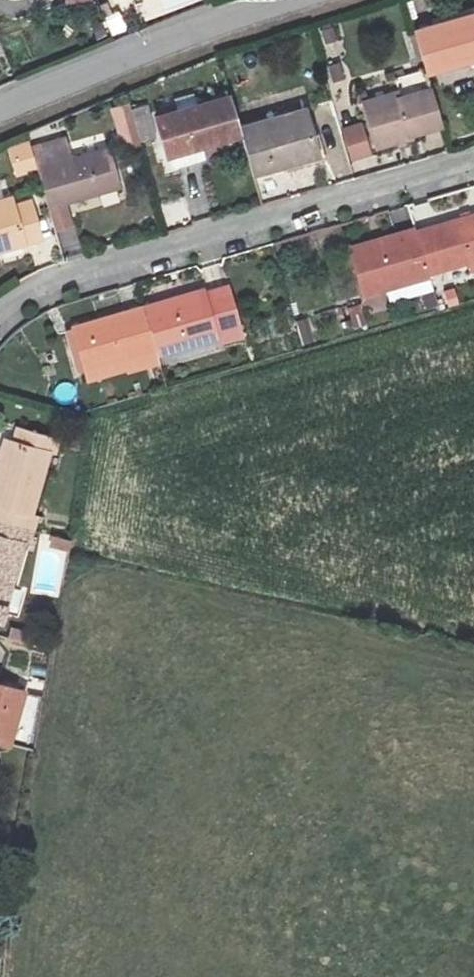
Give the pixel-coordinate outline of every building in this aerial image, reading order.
[(426,68),(473,54),(473,9),(414,27),(426,68)] [(105,17),(112,36),(126,30),(119,11),(105,17)] [(328,66),(333,84),(346,80),(341,62),(328,66)] [(397,94),(365,104),(376,142),(409,133),(408,127),(440,118),(430,84),(426,85),(421,67),(391,76),(394,87),(397,94)] [(397,94),(394,87),(362,95),(365,104),(397,94)] [(170,154),(241,133),(239,126),(232,100),(230,95),(158,115),(170,154)] [(246,96),(232,100),(239,126),(254,122),(246,96)] [(239,126),(241,133),(253,174),(318,154),(303,108),(254,122),(239,126)] [(129,148),(142,144),(135,119),(122,122),(129,148)] [(348,161),(372,156),(364,120),(340,126),(348,161)] [(36,136),(40,148),(67,140),(62,128),(36,136)] [(33,150),(30,140),(15,145),(20,164),(36,160),(33,150)] [(93,188),(95,194),(121,187),(110,148),(72,159),(67,140),(40,148),(33,150),(36,160),(50,207),(64,203),(66,203),(64,196),(93,188)] [(291,170),(255,181),(261,202),(297,191),(291,170)] [(64,196),(66,203),(95,194),(93,188),(64,196)] [(33,201),(15,206),(12,197),(0,201),(0,257),(45,243),(33,201)] [(64,203),(50,207),(57,232),(71,228),(64,203)] [(427,270),(465,259),(469,275),(473,273),(473,212),(416,228),(427,270)] [(364,291),(383,286),(428,273),(427,270),(416,228),(415,225),(351,243),(364,291)] [(428,273),(383,286),(388,305),(419,298),(423,313),(437,308),(428,273)] [(158,354),(218,337),(216,329),(240,322),(228,284),(204,291),(203,287),(145,304),(157,348),(158,354)] [(442,307),(472,298),(469,285),(439,293),(442,307)] [(90,366),(157,348),(145,304),(78,323),(90,366)] [(352,333),(365,329),(359,305),(345,309),(352,333)] [(302,348),(314,344),(307,319),(294,323),(302,348)] [(216,329),(218,337),(220,344),(244,337),(240,322),(216,329)] [(157,348),(90,366),(94,383),(162,365),(158,354),(157,348)] [(182,383),(193,380),(187,362),(176,364),(182,383)] [(13,442),(7,440),(0,464),(0,472),(4,473),(13,442)] [(13,442),(4,473),(0,472),(0,504),(33,513),(50,453),(13,442)] [(61,597),(67,537),(38,534),(32,594),(61,597)] [(0,537),(0,603),(7,605),(24,543),(0,537)] [(12,743),(27,690),(0,683),(0,740),(12,743)] [(25,698),(17,738),(33,742),(41,701),(25,698)]
